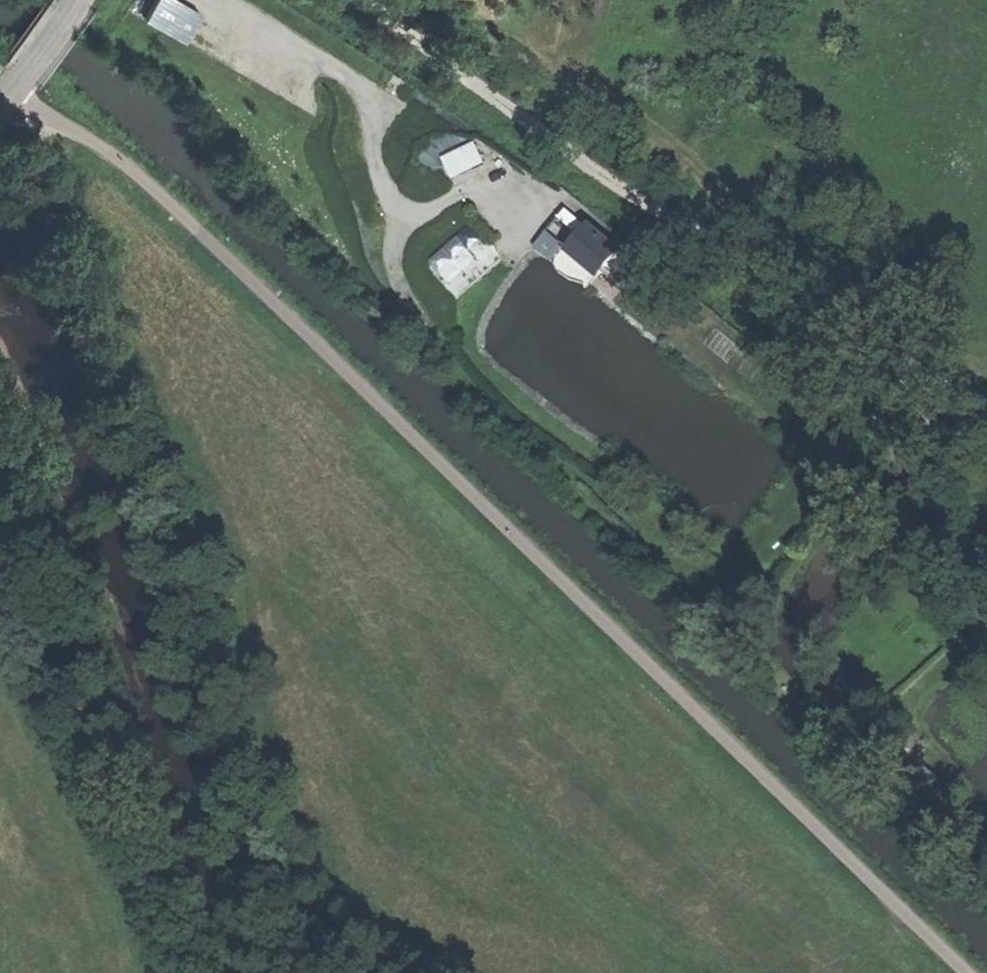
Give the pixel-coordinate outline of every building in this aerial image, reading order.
[(182,1),(180,0),(153,0),(143,18),(167,30),(182,1)] [(456,178),(490,161),(478,139),(445,156),(456,178)] [(474,248),(486,237),(474,223),(433,259),(454,282),(482,257),(474,248)] [(551,229),(537,245),(555,261),(569,244),(551,229)] [(618,252),(590,229),(571,253),(598,276),(618,252)]
